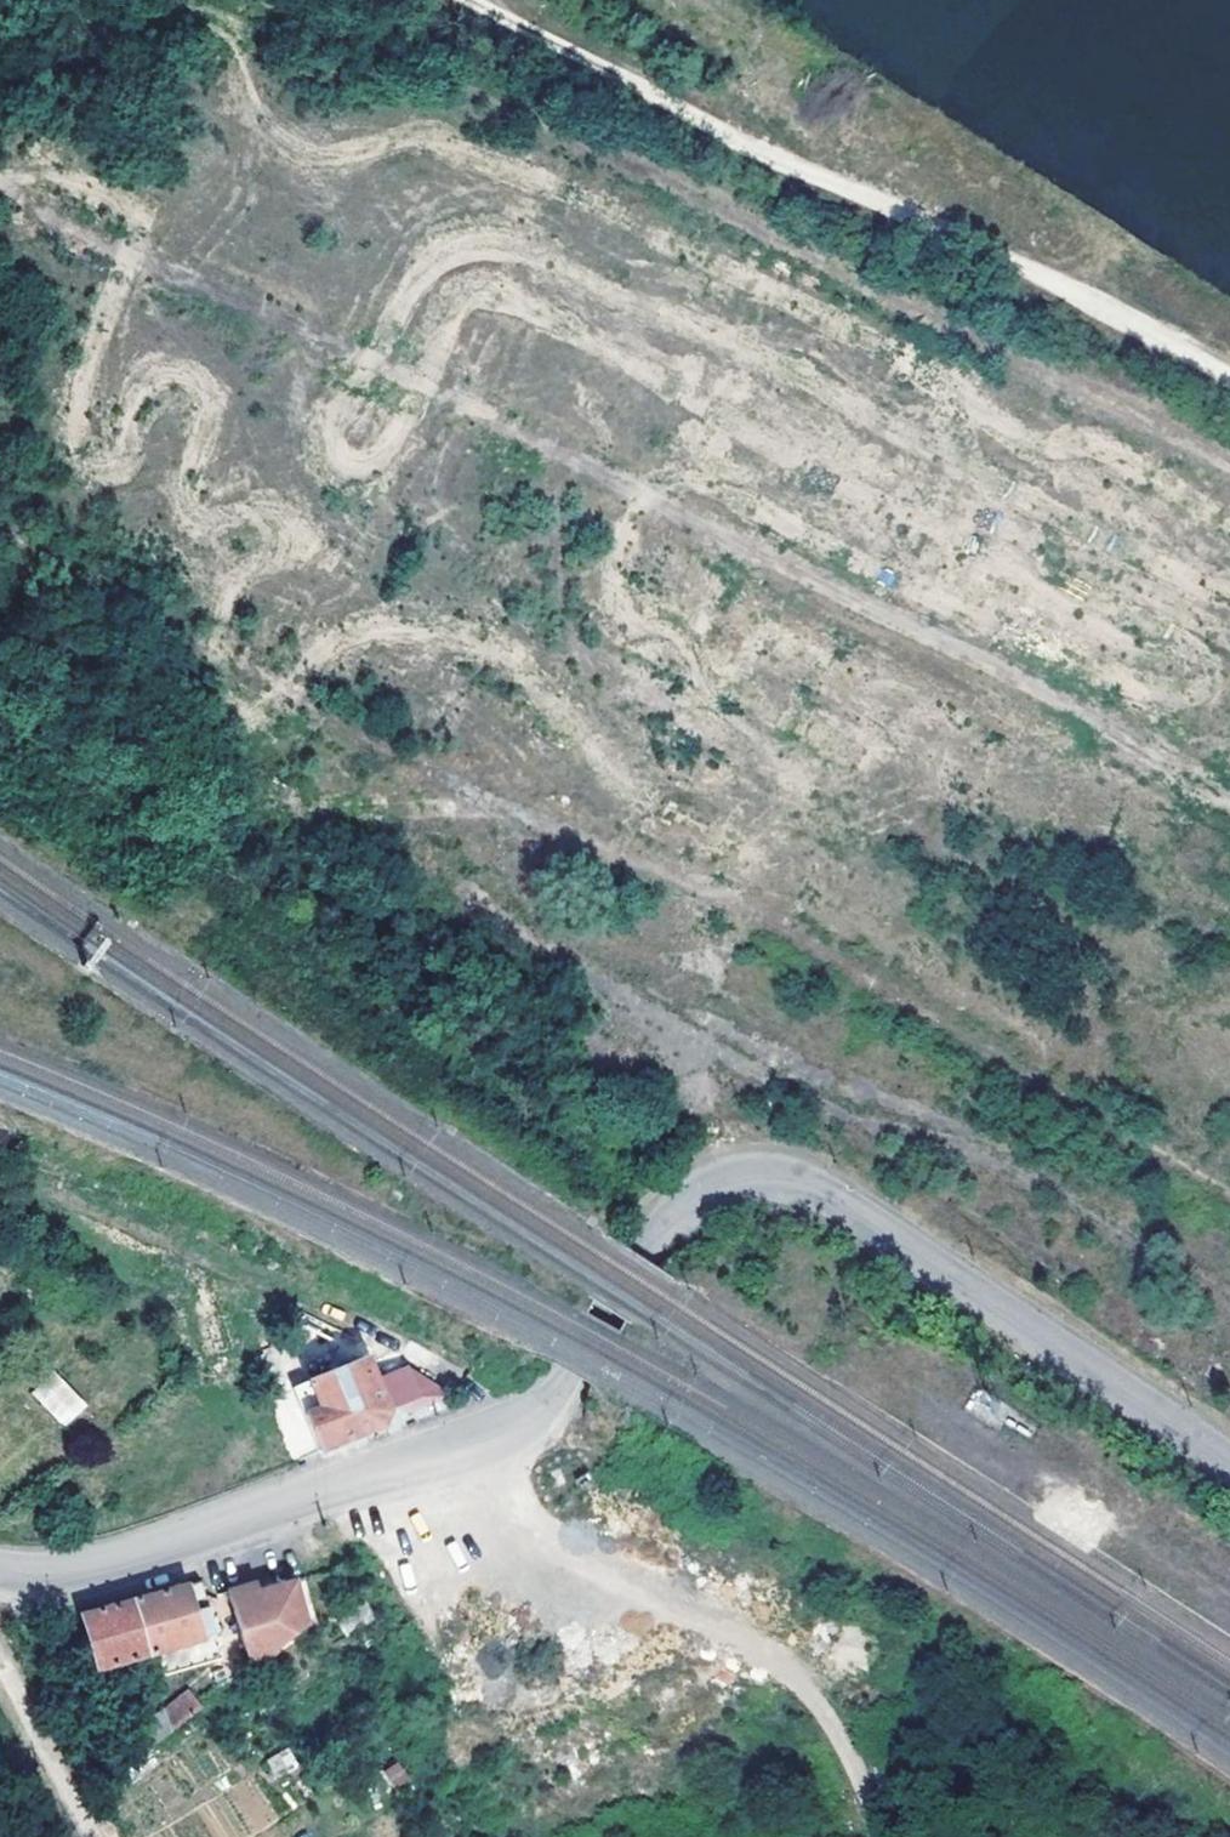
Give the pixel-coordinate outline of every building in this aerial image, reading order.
[(365,1359),(294,1387),(297,1395),(320,1455),(343,1446),(397,1424),(378,1381),(365,1359)] [(397,1424),(465,1397),(407,1367),(378,1381),(397,1424)] [(52,1369),(30,1393),(66,1427),(88,1402),(52,1369)] [(263,1579),(265,1588),(280,1583),(278,1575),(263,1579)] [(237,1587),(258,1665),(315,1621),(303,1577),(280,1583),(265,1588),(263,1579),(237,1587)] [(210,1596),(205,1579),(183,1587),(189,1603),(210,1596)] [(189,1603),(183,1587),(159,1594),(133,1601),(150,1656),(203,1641),(192,1613),(189,1603)] [(150,1656),(133,1601),(97,1609),(80,1612),(98,1673),(150,1656)] [(192,1613),(203,1641),(221,1635),(211,1607),(192,1613)] [(166,1708),(175,1730),(203,1708),(192,1692),(166,1708)] [(116,1758),(123,1771),(175,1730),(166,1708),(128,1735),(123,1753),(116,1758)] [(289,1748),(264,1759),(273,1777),(297,1766),(289,1748)]
